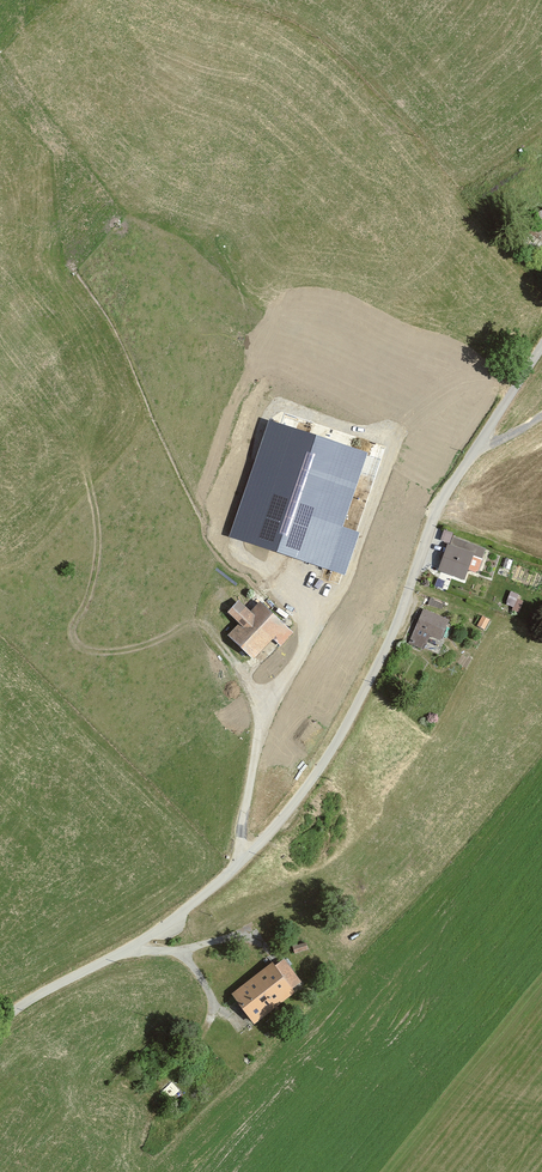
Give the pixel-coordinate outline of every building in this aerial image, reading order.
[(369,451),(266,418),(228,535),(343,573),(357,532),(344,528),(369,451)] [(487,550),(446,534),(442,543),(449,546),(439,571),(466,581),(476,557),(483,560),(487,550)] [(524,598),(512,594),(506,610),(518,615),(524,598)] [(444,604),(431,600),(429,606),(442,610),(444,604)] [(296,636),(261,604),(252,614),(240,602),(228,615),(240,626),(229,638),(256,662),(275,642),(283,649),(296,636)] [(451,623),(424,611),(410,645),(425,651),(429,641),(441,646),(451,623)] [(491,622),(484,617),(478,627),(485,631),(491,622)] [(297,948),(296,945),(292,947),(296,956),(309,952),(307,945),(297,948)] [(304,984),(286,961),(277,968),(274,963),(232,996),(256,1028),(298,995),(295,991),(304,984)]
